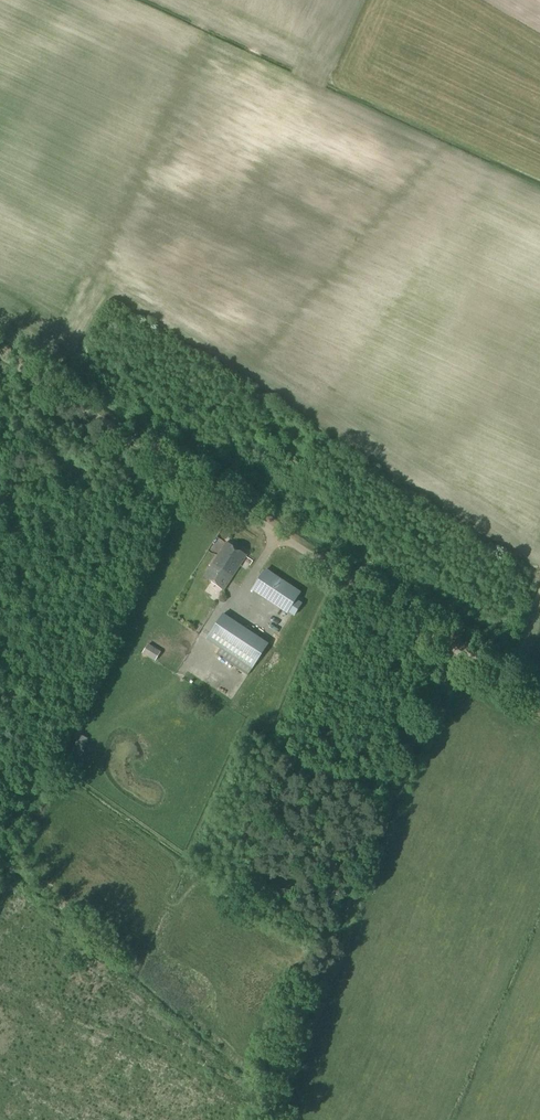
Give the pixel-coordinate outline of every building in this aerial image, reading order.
[(204,577),(223,590),(235,572),(216,560),(204,577)] [(300,593),(263,569),(251,589),(293,616),(301,604),(295,600),(300,593)] [(216,654),(248,675),(269,643),(222,613),(206,638),(220,648),(216,654)] [(142,653),(155,661),(161,652),(148,644),(142,653)] [(72,751),(80,755),(88,738),(80,734),(72,751)]
